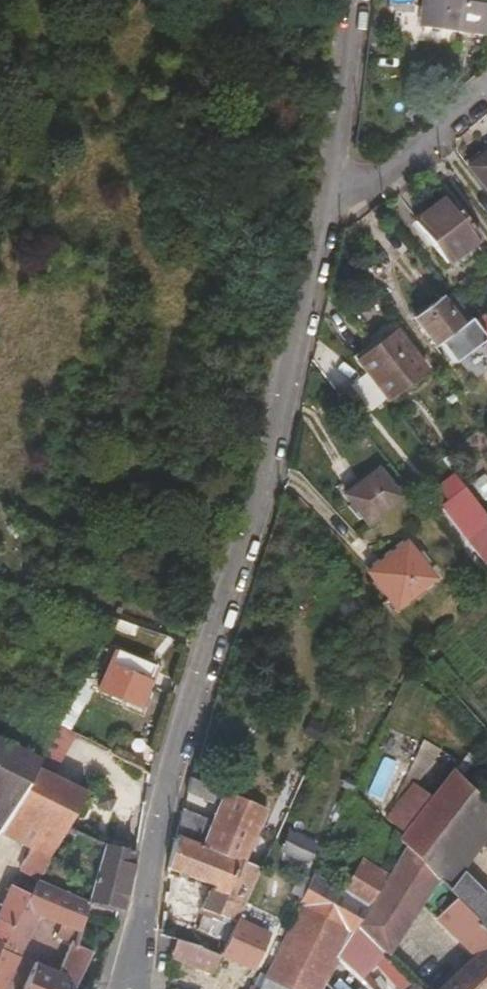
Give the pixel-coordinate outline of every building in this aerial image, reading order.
[(372,7),(405,12),(407,0),(372,0),(372,7)] [(486,0),(419,0),(417,14),(481,25),(486,0)] [(464,157),(486,187),(486,139),(464,157)] [(478,229),(446,188),(406,222),(438,262),(478,229)] [(427,307),(449,336),(474,316),(452,288),(427,307)] [(409,323),(370,354),(380,368),(398,390),(438,361),(409,323)] [(380,368),(369,377),(385,398),(398,390),(380,368)] [(385,398),(369,377),(366,379),(382,400),(385,398)] [(410,488),(389,461),(356,485),(378,513),(410,488)] [(476,478),(451,497),(476,527),(486,517),(486,515),(485,511),(486,509),(486,491),(476,478)] [(446,569),(420,534),(379,562),(408,598),(446,569)] [(99,691),(138,709),(155,670),(116,653),(99,691)] [(111,748),(143,767),(151,753),(119,734),(111,748)] [(41,760),(0,739),(0,827),(2,827),(36,769),(41,760)] [(58,867),(79,829),(101,790),(36,769),(2,827),(2,847),(21,856),(26,848),(58,867)] [(469,771),(419,847),(448,878),(486,822),(486,792),(469,771)] [(237,794),(205,777),(200,795),(231,808),(237,794)] [(276,811),(237,794),(231,808),(219,835),(212,847),(251,862),(276,811)] [(448,878),(461,891),(486,856),(486,822),(448,878)] [(219,835),(194,823),(191,840),(212,847),(219,835)] [(146,859),(151,841),(124,828),(114,846),(120,849),(106,892),(103,906),(132,916),(133,917),(149,862),(146,859)] [(280,859),(287,846),(275,839),(268,853),(280,859)] [(273,874),(251,862),(212,847),(191,840),(185,872),(219,886),(210,907),(249,928),(273,874)] [(448,878),(419,847),(401,877),(367,933),(398,962),(448,878)] [(330,877),(294,949),(276,986),(274,988),(334,988),(337,983),(351,961),(367,933),(401,877),(381,862),(358,901),(330,877)] [(103,906),(106,892),(56,870),(39,900),(0,971),(0,988),(17,988),(56,919),(78,929),(75,937),(91,945),(103,906)] [(39,900),(22,891),(0,932),(0,971),(39,900)] [(480,911),(473,905),(431,947),(448,966),(429,988),(430,988),(486,988),(486,918),(480,911)] [(282,943),(249,928),(233,959),(267,974),(282,943)] [(367,933),(351,961),(381,988),(385,988),(388,986),(378,977),(385,969),(407,988),(430,988),(429,988),(398,962),(367,933)] [(224,979),(232,962),(195,945),(187,962),(224,979)] [(101,961),(88,953),(76,978),(52,968),(41,988),(89,988),(90,986),(101,961)]
